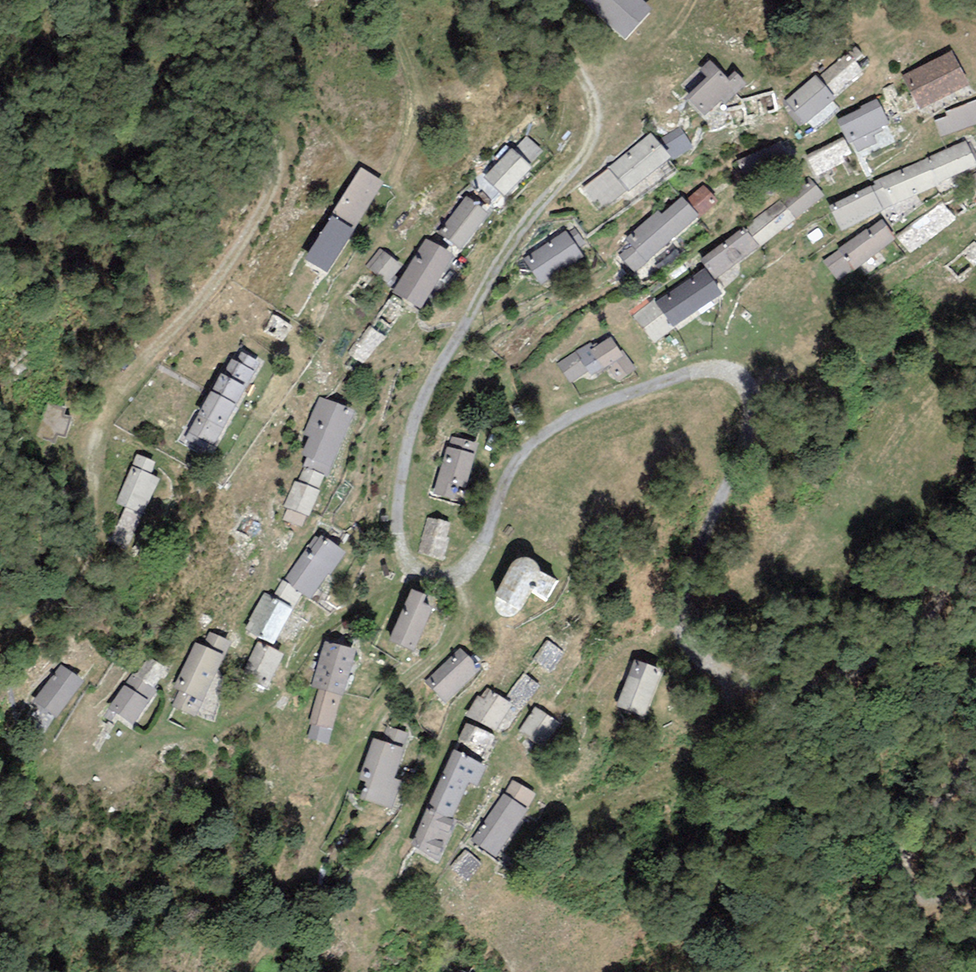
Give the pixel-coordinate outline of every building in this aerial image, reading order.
[(623,35),(646,10),(635,0),(583,0),(623,35)] [(862,55),(854,47),(847,53),(846,52),(817,79),(814,74),(784,102),(792,112),(788,115),(798,126),(833,98),(832,96),(861,69),(855,62),(862,55)] [(903,77),(919,107),(964,84),(948,54),(903,77)] [(733,71),(725,78),(708,60),(698,69),(705,76),(684,96),(704,116),(720,100),(724,104),(745,84),(733,71)] [(885,100),(892,98),(896,97),(892,83),(882,86),(885,100)] [(729,128),(746,124),(745,119),(777,111),(773,91),(739,99),(740,105),(725,108),(729,128)] [(892,98),(885,100),(880,101),(879,97),(875,99),(878,107),(885,120),(899,115),(892,98)] [(887,124),(885,120),(878,107),(875,99),(835,120),(847,144),(852,142),(857,152),(875,143),(872,135),(882,131),(881,127),(887,124)] [(944,111),(946,116),(933,121),(938,136),(975,123),(975,99),(944,111)] [(657,139),(667,158),(689,146),(677,129),(657,139)] [(528,166),(542,151),(526,135),(512,150),(506,144),(493,158),(489,154),(463,179),(488,205),(499,194),(501,197),(530,168),(528,166)] [(664,160),(667,158),(649,136),(584,188),(601,208),(664,160)] [(805,155),(815,176),(843,163),(841,157),(850,153),(842,137),(805,155)] [(964,140),(924,157),(925,159),(872,181),(874,184),(870,186),(869,185),(827,206),(840,231),(878,211),(879,212),(894,205),(894,204),(937,186),(936,183),(975,166),(974,161),(975,160),(975,155),(969,142),(965,143),(964,140)] [(776,165),(789,159),(779,141),(735,161),(746,182),(777,167),(776,165)] [(306,260),(324,270),(380,184),(361,171),(329,221),(331,223),(321,238),(315,234),(308,246),(313,249),(306,260)] [(975,189),(975,171),(966,177),(971,182),(974,187),(975,189)] [(756,245),(756,246),(821,194),(809,179),(781,202),(699,261),(706,269),(704,270),(707,274),(709,273),(712,278),(756,245)] [(975,204),(975,189),(974,187),(971,182),(967,192),(957,197),(954,196),(942,203),(955,217),(975,204)] [(712,203),(715,200),(702,185),(684,200),(681,197),(661,215),(656,210),(624,238),(629,245),(618,255),(632,271),(695,215),(696,217),(712,203)] [(451,244),(458,250),(487,214),(464,196),(438,230),(433,226),(426,234),(428,236),(430,234),(448,248),(451,244)] [(955,217),(942,203),(940,201),(894,235),(909,252),(955,217)] [(836,281),(894,239),(880,219),(835,248),(837,250),(821,261),(836,281)] [(524,259),(540,282),(578,257),(559,227),(542,239),(546,245),(524,259)] [(975,262),(975,244),(972,240),(942,265),(956,279),(975,262)] [(394,291),(418,306),(449,256),(424,242),(394,291)] [(375,274),(386,283),(400,266),(379,248),(366,261),(367,262),(364,265),(367,268),(371,271),(375,274)] [(616,281),(627,272),(616,259),(611,262),(619,273),(613,277),(616,281)] [(372,296),(386,283),(375,274),(371,271),(365,279),(359,275),(343,294),(357,307),(368,293),(372,296)] [(699,303),(707,298),(717,291),(706,274),(688,285),(689,287),(698,300),(699,303)] [(662,313),(670,323),(686,312),(674,297),(659,308),(662,313)] [(356,373),(370,352),(386,335),(403,309),(386,298),(345,352),(352,358),(345,367),(356,373)] [(699,303),(698,300),(687,308),(689,310),(692,308),(697,314),(706,307),(703,303),(706,300),(707,302),(709,301),(707,298),(699,303)] [(671,326),(651,301),(631,317),(649,344),(671,326)] [(279,340),(290,326),(272,314),(260,333),(263,334),(264,332),(279,340)] [(595,359),(600,367),(601,369),(609,363),(607,368),(617,382),(634,368),(621,349),(618,351),(608,336),(596,344),(594,343),(590,346),(591,347),(588,349),(595,359)] [(591,347),(590,346),(586,342),(578,347),(583,356),(589,365),(591,368),(588,370),(591,374),(593,372),(600,367),(595,359),(588,349),(591,347)] [(578,347),(557,365),(567,387),(587,369),(578,347)] [(210,444),(255,364),(240,355),(235,365),(231,363),(223,379),(220,377),(208,398),(199,413),(202,415),(190,430),(192,431),(188,437),(203,446),(205,441),(210,444)] [(326,476),(332,462),(329,461),(351,410),(320,397),(303,435),(306,437),(299,454),(305,457),(301,466),(306,468),(306,470),(301,469),(296,482),(293,480),(282,507),(287,508),(282,520),(301,527),(323,475),(326,476)] [(459,439),(456,449),(480,457),(483,446),(459,439)] [(458,453),(446,448),(433,492),(442,499),(459,501),(471,455),(458,453)] [(105,538),(124,546),(156,479),(147,475),(152,463),(136,455),(117,501),(126,505),(116,527),(111,525),(105,538)] [(443,563),(450,524),(426,515),(419,554),(443,563)] [(326,570),(329,572),(341,554),(314,535),(282,580),(280,579),(270,599),(264,595),(251,619),(255,621),(250,630),(270,641),(299,590),(308,596),(326,570)] [(509,562),(491,594),(499,602),(515,611),(526,592),(539,600),(547,582),(534,574),(533,566),(528,562),(521,560),(515,560),(509,562)] [(429,597),(406,588),(388,638),(411,647),(429,597)] [(155,662),(165,669),(182,637),(173,632),(169,640),(160,633),(158,637),(161,640),(153,651),(159,655),(155,662)] [(193,714),(226,643),(206,634),(201,646),(193,642),(172,688),(177,690),(171,703),(193,714)] [(349,652),(322,638),(311,683),(339,697),(349,652)] [(532,658),(549,673),(563,653),(546,639),(532,658)] [(239,676),(266,689),(282,654),(256,641),(239,676)] [(476,670),(456,648),(422,678),(441,705),(476,670)] [(165,669),(155,662),(146,656),(135,673),(133,671),(106,708),(131,726),(155,691),(154,690),(157,686),(154,684),(159,677),(165,669)] [(644,667),(631,661),(612,708),(625,713),(643,722),(661,673),(644,667)] [(32,702),(55,719),(83,682),(60,665),(32,702)] [(510,703),(519,709),(537,685),(523,674),(503,701),(486,689),(479,698),(476,696),(465,714),(493,729),(510,703)] [(307,721),(328,732),(336,700),(315,688),(307,721)] [(543,716),(531,705),(519,730),(527,738),(540,750),(552,724),(543,716)] [(491,759),(500,740),(472,727),(463,745),(491,759)] [(397,751),(366,732),(352,777),(360,782),(356,793),(385,812),(392,789),(386,786),(397,751)] [(476,767),(446,747),(429,803),(448,816),(460,777),(471,784),(476,767)] [(532,793),(509,780),(501,793),(522,808),(532,793)] [(521,809),(499,793),(467,839),(489,855),(521,809)] [(452,822),(424,806),(409,842),(431,860),(437,846),(442,850),(452,822)] [(466,881),(481,863),(464,849),(447,866),(466,881)]
